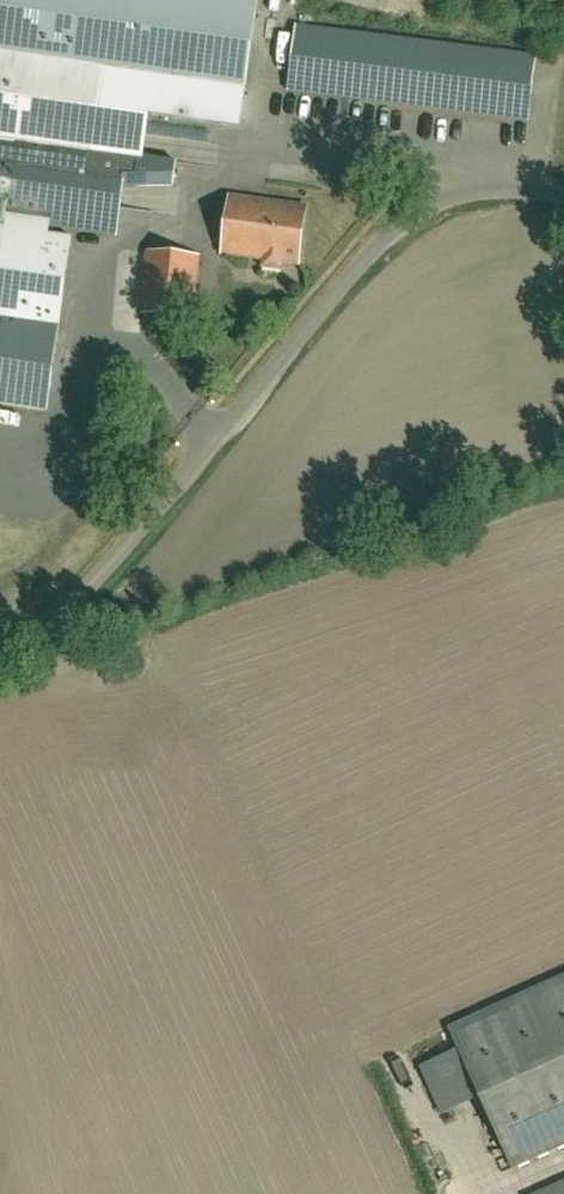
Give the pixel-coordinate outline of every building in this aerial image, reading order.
[(248,65),(257,0),(255,0),(0,0),(0,405),(46,411),(71,234),(47,230),(48,222),(115,231),(126,154),(90,149),(97,102),(240,121),(245,83),(248,65)] [(529,119),(537,56),(296,25),(288,88),(529,119)] [(299,263),(307,206),(231,196),(223,253),(263,258),(262,266),(283,269),(284,261),(299,263)] [(194,317),(200,256),(148,251),(142,312),(194,317)] [(514,1167),(563,1145),(563,975),(450,1028),(514,1167)] [(536,1193),(563,1193),(563,1181),(536,1193)]
